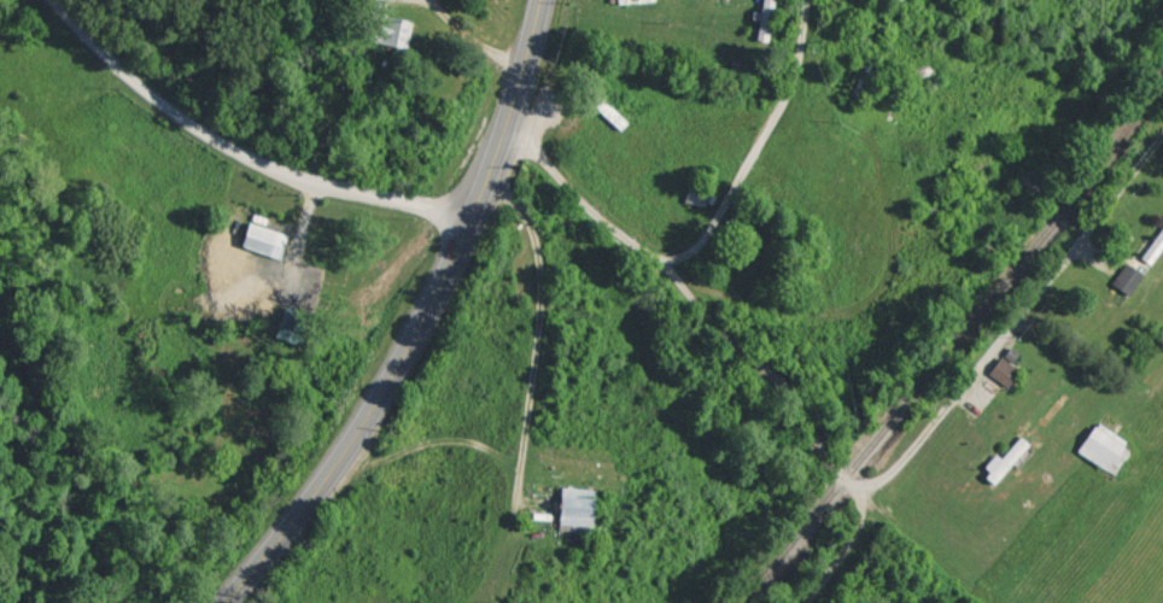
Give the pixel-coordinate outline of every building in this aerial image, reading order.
[(752,10),(751,19),(758,19),(757,40),(771,41),(773,0),(762,0),(762,11),(752,10)] [(412,21),(378,14),(372,39),(406,47),(412,21)] [(240,245),(279,258),(287,234),(248,221),(240,245)] [(1141,258),(1151,264),(1162,244),(1162,223),(1141,258)] [(1143,273),(1125,261),(1111,283),(1129,294),(1143,273)] [(988,373),(1006,387),(1019,370),(1000,356),(988,373)] [(1077,451),(1110,472),(1129,443),(1096,421),(1077,451)] [(995,481),(1029,444),(1020,435),(1000,457),(995,453),(981,469),(995,481)] [(595,488),(560,487),(559,529),(593,530),(595,488)]
